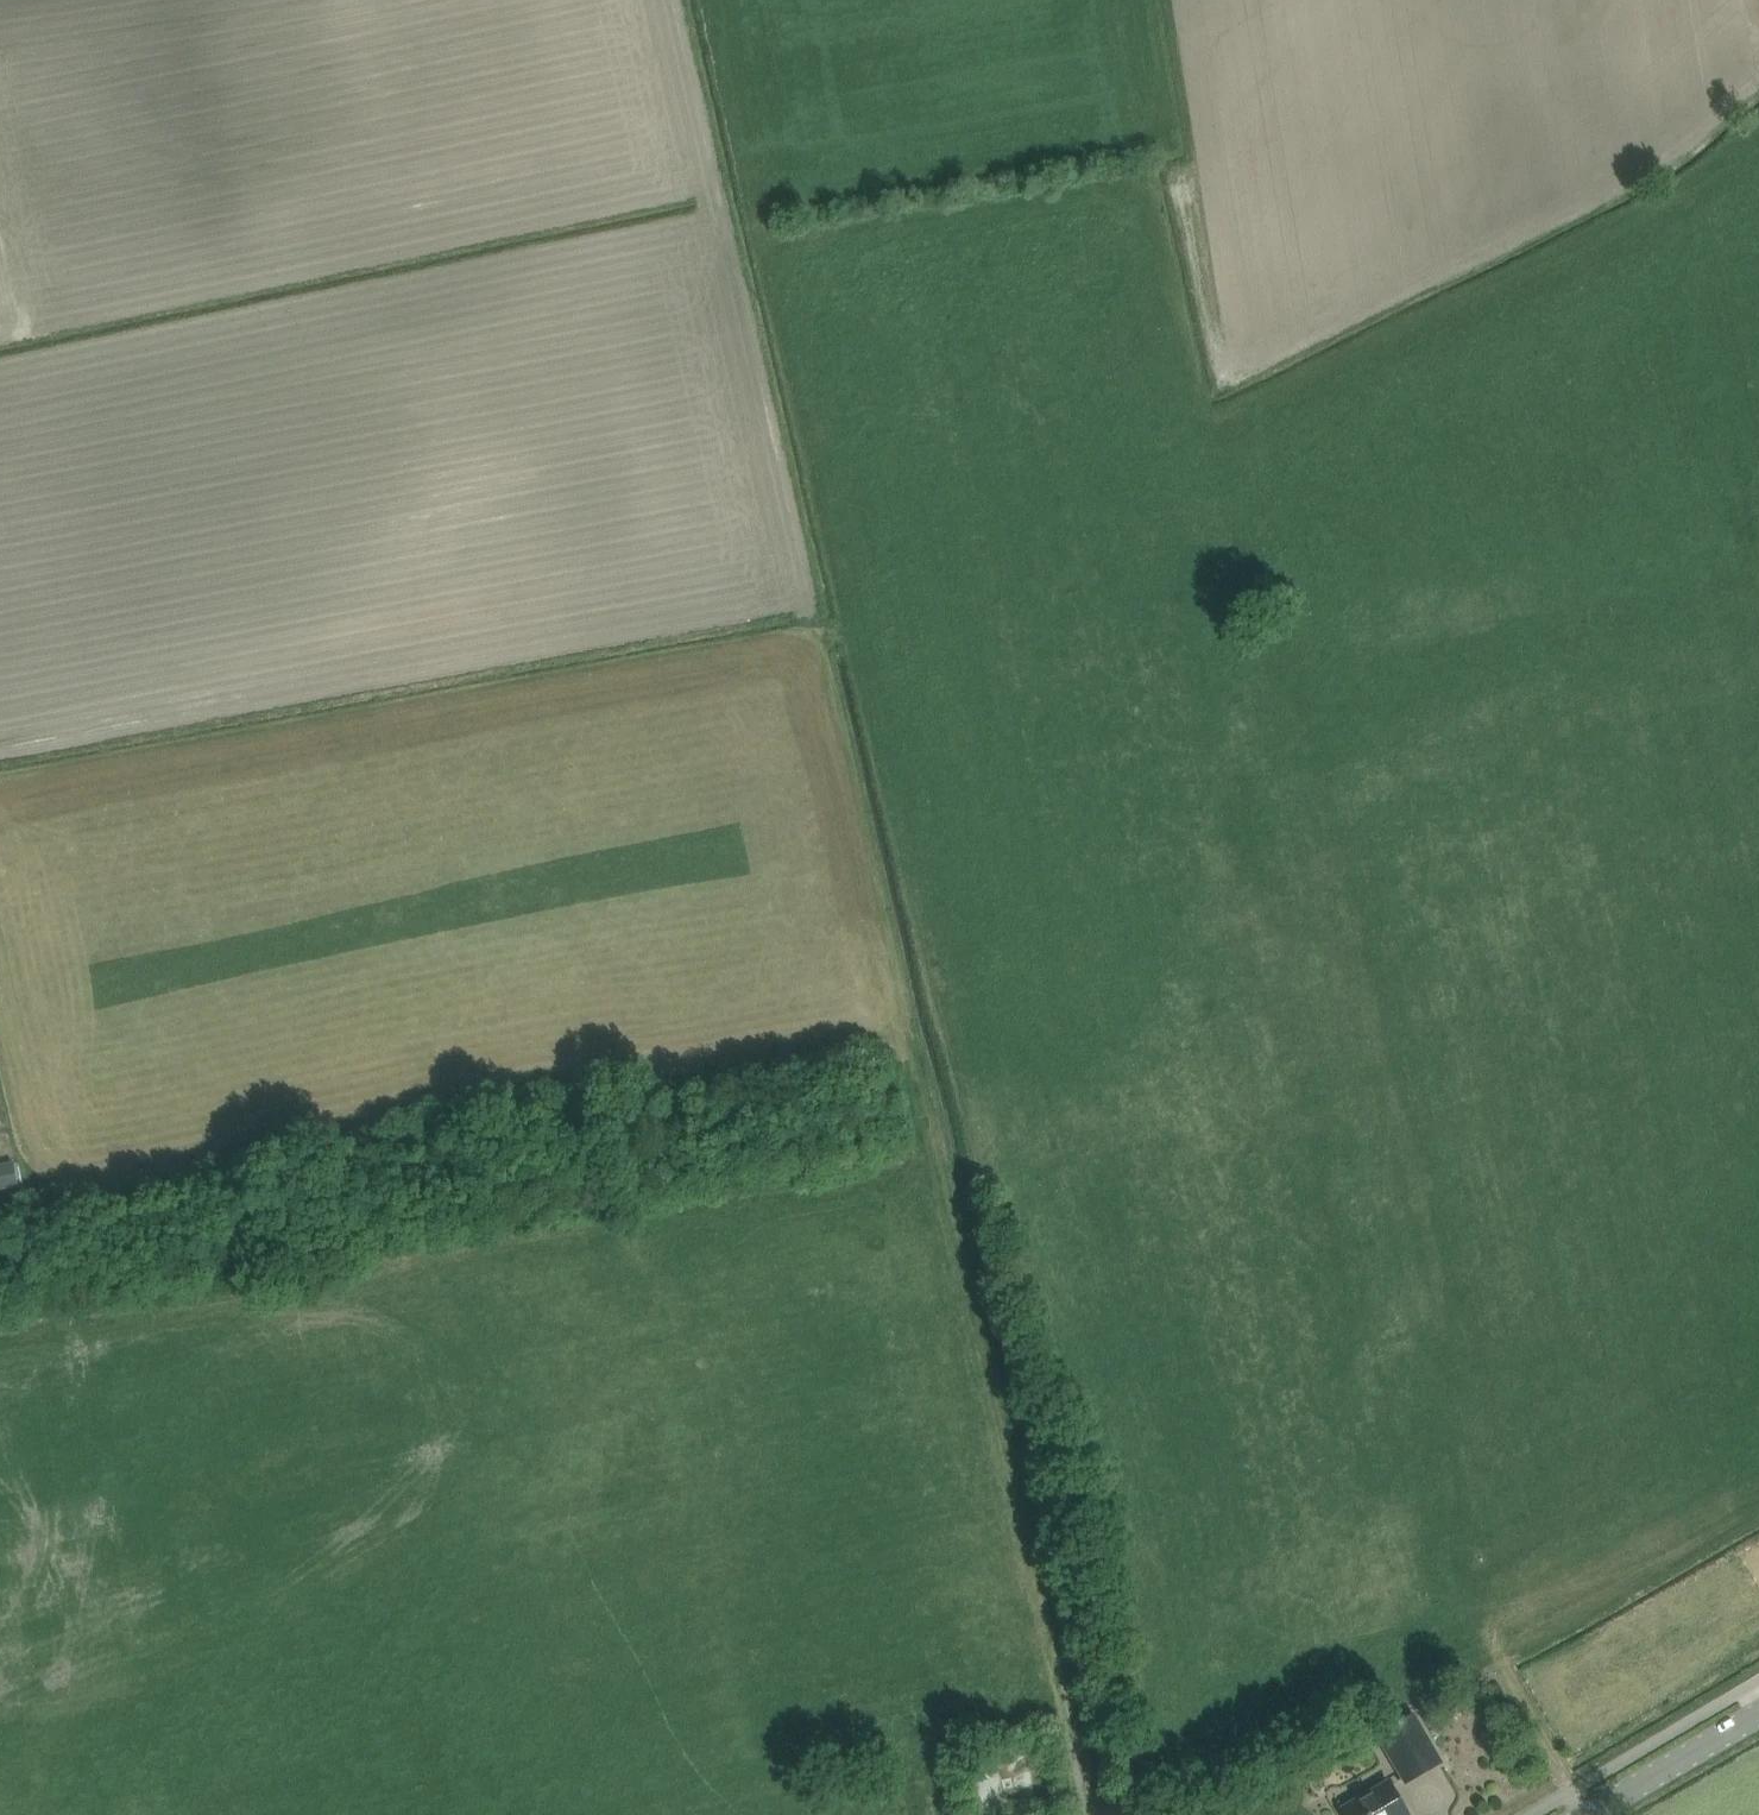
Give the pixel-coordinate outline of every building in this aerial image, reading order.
[(0,1165),(0,1191),(19,1187),(14,1162),(0,1165)] [(1410,1712),(1376,1732),(1405,1780),(1439,1761),(1410,1712)] [(998,1800),(1048,1791),(1042,1755),(992,1764),(998,1800)] [(1346,1814),(1407,1814),(1408,1814),(1390,1783),(1343,1810),(1346,1814)]
